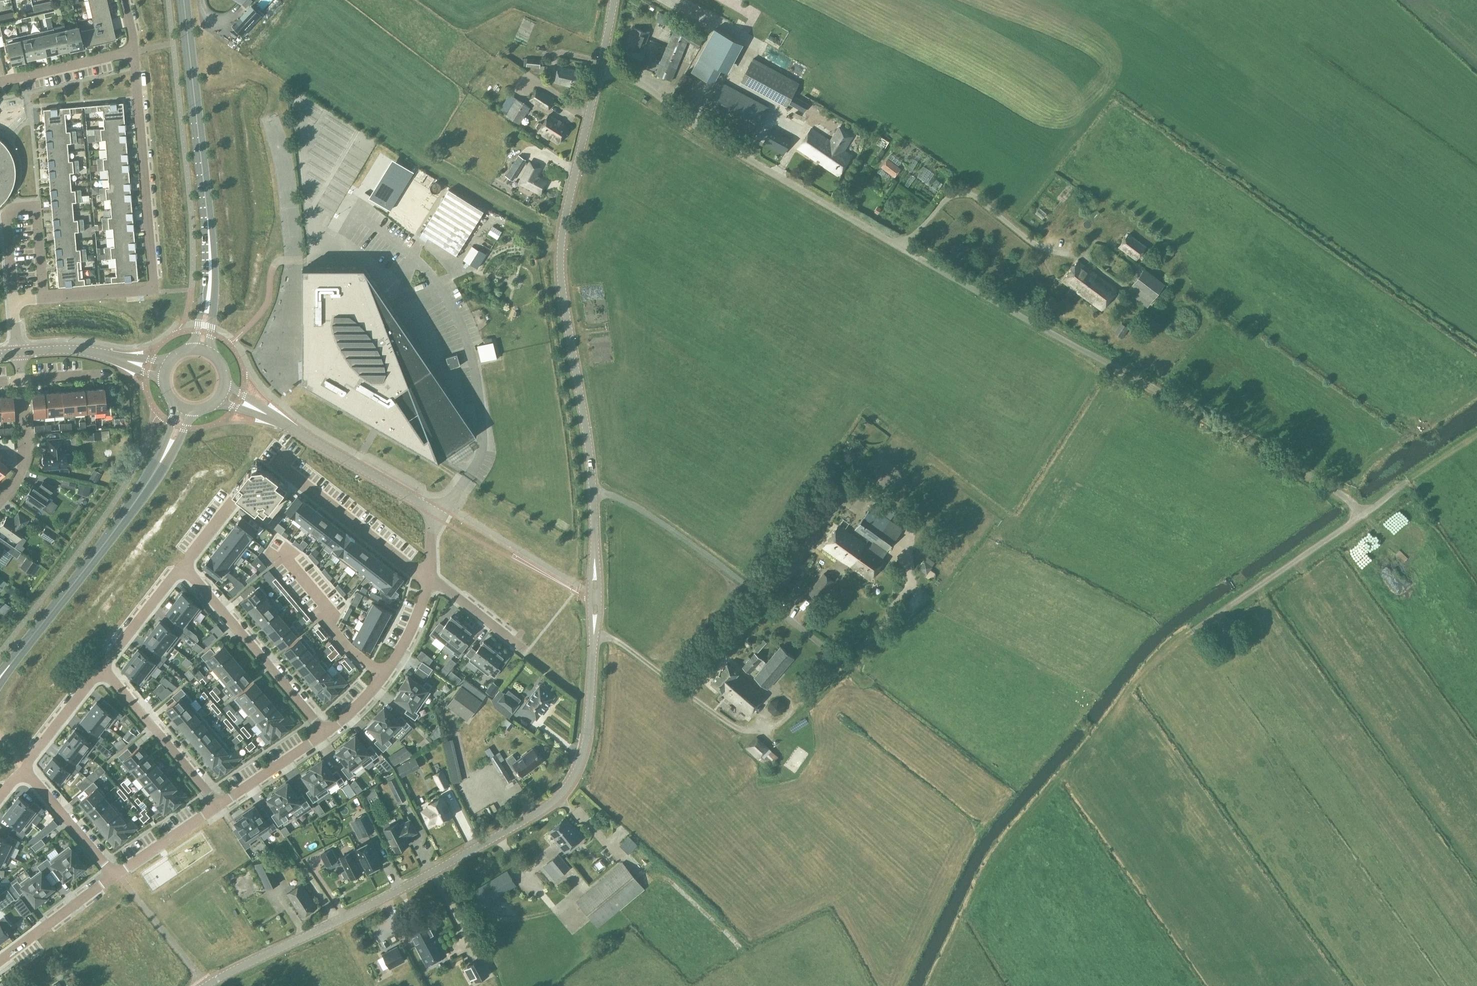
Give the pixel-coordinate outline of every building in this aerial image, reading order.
[(107,0),(90,0),(89,0),(96,29),(112,25),(111,19),(111,17),(113,17),(112,11),(110,11),(107,0)] [(50,1),(32,5),(34,12),(52,8),(50,1)] [(235,26),(234,25),(233,27),(243,36),(262,16),(252,6),(239,20),(240,21),(235,26)] [(15,17),(14,12),(0,15),(0,20),(15,17)] [(660,13),(658,17),(661,24),(665,26),(666,23),(669,17),(660,13)] [(676,27),(670,40),(686,46),(689,41),(699,47),(705,36),(678,21),(676,27)] [(82,31),(85,47),(87,47),(87,49),(93,47),(93,45),(116,40),(114,31),(113,32),(112,25),(96,29),(82,32),(82,31)] [(78,27),(66,30),(70,50),(70,51),(82,48),(82,44),(78,27)] [(639,68),(646,50),(644,49),(650,34),(633,28),(627,43),(625,41),(618,59),(639,68)] [(54,33),(53,29),(41,32),(47,55),(58,52),(54,33)] [(700,58),(723,70),(739,42),(715,29),(700,58)] [(66,30),(54,33),(58,52),(70,50),(66,30)] [(41,32),(30,34),(35,58),(47,55),(41,32)] [(35,58),(30,34),(18,37),(23,60),(24,60),(35,58)] [(23,60),(18,37),(6,40),(7,45),(5,46),(7,53),(9,52),(11,61),(11,64),(24,61),(24,60),(23,60)] [(650,40),(646,49),(660,55),(663,45),(650,40)] [(667,47),(656,75),(666,79),(672,81),(683,54),(667,47)] [(527,67),(541,68),(542,61),(525,59),(525,67),(527,67)] [(799,84),(754,59),(743,78),(789,103),(799,84)] [(579,89),(582,72),(559,67),(555,84),(579,89)] [(489,90),(495,93),(499,87),(494,83),(489,90)] [(755,139),(770,109),(724,84),(708,114),(755,139)] [(547,111),(554,99),(537,89),(530,101),(547,111)] [(506,116),(517,99),(510,95),(499,112),(506,116)] [(809,105),(794,97),(790,104),(805,112),(809,105)] [(530,108),(517,99),(506,116),(520,125),(530,108)] [(107,120),(124,118),(123,103),(91,106),(91,112),(106,111),(107,120)] [(76,113),(76,107),(43,110),(45,125),(62,123),(61,115),(76,113)] [(788,111),(779,109),(777,117),(787,119),(788,111)] [(549,115),(543,125),(541,123),(539,124),(536,127),(537,129),(539,131),(538,133),(548,139),(549,138),(559,144),(569,128),(549,115)] [(107,120),(107,128),(87,130),(87,136),(125,133),(124,118),(107,120)] [(63,132),(62,123),(45,125),(46,139),(76,137),(76,131),(63,132)] [(844,151),(853,136),(840,128),(831,142),(811,130),(799,149),(840,175),(852,156),(844,151)] [(785,155),(793,141),(773,131),(765,144),(785,155)] [(125,133),(87,136),(88,142),(108,140),(109,149),(127,148),(125,133)] [(77,143),(76,137),(46,139),(47,154),(65,153),(64,144),(68,144),(77,143)] [(1,203),(4,200),(6,198),(8,195),(9,193),(11,190),(8,188),(10,182),(14,183),(14,179),(15,175),(15,172),(15,168),(14,165),(14,161),(13,158),(11,154),(8,156),(5,150),(7,148),(5,145),(3,143),(1,141),(0,140),(0,201),(1,203)] [(127,148),(109,149),(110,158),(106,158),(97,159),(97,165),(128,162),(127,148)] [(65,162),(65,153),(47,154),(48,169),(79,167),(78,161),(65,162)] [(506,176),(513,181),(526,161),(519,156),(506,176)] [(892,176),(898,168),(889,161),(883,169),(892,176)] [(129,177),(128,162),(97,165),(98,171),(111,170),(112,179),(129,177)] [(530,163),(524,176),(520,183),(541,194),(547,183),(535,177),(537,174),(538,174),(541,168),(530,163)] [(79,172),(79,167),(48,169),(49,184),(67,182),(66,174),(70,173),(79,172)] [(386,205),(390,208),(408,180),(407,179),(389,169),(372,197),(385,206),(386,205)] [(904,182),(909,186),(916,177),(911,173),(904,182)] [(129,177),(112,179),(112,187),(109,188),(99,189),(100,194),(130,192),(129,177)] [(68,191),(67,182),(49,184),(51,199),(81,196),(81,190),(68,191)] [(456,256),(484,212),(449,190),(422,234),(456,256)] [(130,192),(100,194),(100,200),(113,199),(114,208),(132,207),(130,192)] [(82,202),(81,196),(51,199),(52,213),(69,212),(69,203),(72,203),(82,202)] [(132,207),(114,208),(115,217),(111,217),(102,218),(102,224),(133,221),(132,207)] [(1040,208),(1034,214),(1041,221),(1047,216),(1040,208)] [(892,224),(896,215),(884,210),(880,219),(892,224)] [(69,212),(52,213),(53,228),(84,225),(83,220),(70,220),(69,212)] [(134,236),(133,221),(102,224),(103,230),(106,230),(106,238),(117,237),(134,236)] [(84,231),(84,225),(53,228),(54,243),(72,241),(71,233),(75,232),(84,231)] [(493,226),(488,233),(497,239),(502,232),(493,226)] [(1147,248),(1129,234),(1119,248),(1137,261),(1147,248)] [(134,236),(117,237),(117,246),(114,247),(104,247),(105,253),(135,251),(134,236)] [(73,250),(72,241),(54,243),(56,258),(86,255),(86,249),(73,250)] [(472,247),(464,260),(471,265),(479,251),(472,247)] [(105,253),(105,254),(97,254),(98,260),(103,259),(105,259),(118,258),(119,267),(137,265),(135,251),(105,253)] [(87,261),(86,255),(56,258),(57,273),(74,271),(74,262),(77,262),(87,261)] [(1103,310),(1117,290),(1079,262),(1064,282),(1103,310)] [(137,265),(119,267),(120,276),(105,277),(105,283),(138,281),(137,265)] [(408,286),(412,266),(406,265),(402,285),(408,286)] [(303,382),(440,461),(477,436),(365,268),(303,268),(303,382)] [(1131,287),(1145,297),(1151,301),(1162,287),(1155,282),(1156,280),(1143,270),(1131,287)] [(75,280),(74,271),(57,273),(58,287),(91,285),(90,278),(75,280)] [(1114,334),(1122,339),(1129,328),(1121,323),(1114,334)] [(597,336),(597,328),(587,328),(587,336),(597,336)] [(478,346),(482,362),(497,358),(493,342),(478,346)] [(461,366),(457,355),(446,358),(450,369),(461,366)] [(93,390),(95,411),(105,411),(106,415),(112,415),(111,403),(105,403),(104,389),(103,389),(93,390)] [(95,411),(93,390),(83,391),(85,412),(95,411)] [(83,391),(73,392),(75,413),(84,412),(85,412),(83,391)] [(62,393),(53,393),(54,415),(64,414),(63,392),(62,392),(62,393)] [(75,413),(73,392),(63,392),(64,414),(65,414),(75,413)] [(43,394),(42,394),(44,416),(44,415),(54,415),(53,393),(43,394)] [(44,416),(42,394),(33,395),(32,395),(34,417),(34,416),(44,416)] [(14,418),(12,396),(11,396),(11,397),(2,397),(1,397),(3,419),(4,419),(13,418),(14,418)] [(125,417),(117,418),(114,418),(114,428),(126,427),(125,417)] [(48,440),(49,452),(43,453),(43,457),(42,458),(42,463),(44,464),(44,469),(50,468),(51,469),(54,469),(55,468),(66,467),(66,463),(70,463),(69,454),(65,455),(65,451),(63,451),(63,439),(48,440)] [(240,486),(233,495),(264,519),(288,488),(279,481),(266,470),(265,471),(263,468),(253,470),(250,472),(239,485),(240,486)] [(40,509),(42,507),(51,514),(57,505),(48,499),(49,497),(47,496),(49,493),(50,494),(54,488),(44,481),(39,487),(41,488),(39,490),(33,486),(31,489),(29,487),(25,494),(26,495),(24,498),(27,500),(26,502),(32,506),(34,504),(40,509)] [(87,491),(86,495),(88,496),(91,486),(80,484),(79,489),(87,491)] [(298,496),(287,511),(295,517),(307,503),(298,496)] [(307,503),(295,517),(303,523),(315,509),(307,503)] [(874,543),(874,542),(890,521),(871,507),(855,530),(873,542),(874,543)] [(315,509),(303,523),(311,529),(311,530),(323,515),(315,509)] [(279,512),(269,524),(274,528),(284,515),(279,512)] [(28,520),(18,513),(14,519),(16,520),(14,522),(7,517),(0,528),(0,530),(16,542),(25,529),(23,528),(28,520)] [(311,529),(309,531),(318,538),(319,536),(331,521),(323,515),(311,530),(311,529)] [(242,517),(235,526),(236,526),(251,537),(250,537),(252,539),(257,533),(259,535),(265,528),(251,517),(248,521),(242,517)] [(331,521),(319,536),(327,542),(339,528),(331,521)] [(886,559),(883,557),(903,530),(890,521),(874,542),(874,543),(873,542),(870,548),(866,545),(851,567),(871,580),(886,559)] [(236,526),(230,534),(244,545),(245,545),(250,537),(251,537),(236,526)] [(851,567),(866,545),(839,526),(824,548),(851,567)] [(57,535),(46,527),(40,535),(51,543),(57,535)] [(327,542),(325,544),(333,550),(334,551),(347,534),(346,534),(339,528),(327,542)] [(333,550),(332,552),(340,559),(355,540),(355,541),(355,540),(346,533),(346,534),(347,534),(334,551),(333,550)] [(230,534),(223,542),(242,556),(248,548),(245,545),(244,545),(230,534)] [(355,540),(340,559),(348,565),(363,547),(355,541),(355,540)] [(223,542),(217,550),(235,564),(242,556),(223,542)] [(18,543),(15,547),(21,552),(22,552),(25,548),(22,546),(18,543)] [(17,558),(21,552),(15,547),(9,544),(5,550),(17,558)] [(363,547),(348,565),(357,572),(360,568),(359,568),(371,553),(363,547)] [(211,557),(211,558),(229,572),(235,564),(217,550),(211,557)] [(371,553),(359,568),(360,568),(367,574),(379,559),(371,553)] [(31,574),(38,564),(28,557),(21,567),(31,574)] [(211,557),(204,566),(222,580),(229,572),(211,558),(211,557)] [(379,559),(367,574),(376,580),(387,566),(379,559)] [(387,566),(376,580),(383,586),(384,587),(395,572),(394,572),(387,566)] [(383,586),(380,590),(389,597),(403,578),(395,571),(394,572),(395,572),(384,587),(383,586)] [(824,574),(810,594),(820,602),(835,582),(824,574)] [(247,605),(250,609),(265,596),(267,594),(260,586),(243,601),(246,605),(246,606),(247,605)] [(357,592),(354,597),(360,600),(363,595),(357,592)] [(182,593),(175,603),(193,617),(193,618),(195,619),(202,609),(182,593)] [(253,613),(256,616),(275,601),(272,598),(269,600),(265,596),(250,609),(253,612),(252,613),(253,613)] [(260,621),(263,624),(277,613),(279,611),(274,607),(278,604),(275,601),(256,616),(259,620),(259,621),(260,621)] [(372,602),(367,612),(369,613),(386,622),(391,612),(372,602)] [(0,607),(0,613),(4,616),(10,608),(8,606),(5,604),(3,603),(0,607)] [(175,603),(167,612),(179,621),(176,626),(186,634),(190,629),(186,627),(193,618),(193,617),(175,603)] [(307,614),(300,606),(297,609),(303,617),(307,614)] [(266,629),(270,632),(283,621),(277,613),(263,624),(266,628),(265,628),(266,629)] [(369,613),(364,622),(381,631),(386,622),(369,613)] [(445,644),(462,624),(452,616),(450,619),(443,628),(438,624),(430,634),(435,638),(436,637),(445,644)] [(160,621),(153,631),(173,647),(180,638),(182,639),(184,636),(186,634),(176,626),(172,631),(160,621)] [(273,637),(276,640),(290,628),(289,628),(283,621),(270,632),(273,636),(272,636),(273,637)] [(364,622),(359,631),(376,640),(381,631),(364,622)] [(471,632),(462,624),(445,644),(455,652),(454,653),(459,657),(467,647),(462,643),(469,634),(471,632)] [(280,644),(283,648),(300,633),(293,625),(289,628),(290,628),(276,640),(279,643),(278,644),(279,645),(280,644)] [(153,631),(145,640),(157,649),(154,654),(164,662),(168,657),(166,656),(173,647),(153,631)] [(359,631),(354,640),(371,649),(376,640),(359,631)] [(213,633),(203,641),(207,646),(217,638),(213,633)] [(303,636),(285,651),(289,655),(288,655),(289,656),(292,659),(309,644),(303,636)] [(479,668),(494,649),(484,641),(482,644),(475,653),(470,650),(466,655),(471,658),(469,660),(479,668)] [(296,663),(299,667),(314,653),(315,654),(316,652),(309,644),(292,659),(295,662),(295,663),(295,664),(296,663)] [(201,656),(213,669),(231,654),(228,651),(228,650),(227,650),(223,646),(215,653),(211,648),(201,656)] [(767,689),(794,658),(781,647),(754,678),(767,689)] [(138,649),(131,659),(151,675),(158,665),(160,667),(164,662),(154,654),(150,659),(138,649)] [(503,657),(494,649),(479,668),(489,675),(490,673),(495,677),(499,672),(494,668),(501,659),(503,657)] [(302,671),(305,674),(321,661),(315,654),(314,653),(299,667),(302,670),(301,670),(302,671)] [(750,674),(762,659),(755,653),(742,668),(750,674)] [(238,663),(234,659),(235,658),(234,657),(234,658),(231,654),(213,669),(213,670),(215,668),(222,676),(238,663)] [(433,660),(428,656),(424,661),(429,664),(433,660)] [(131,659),(124,668),(144,684),(151,675),(131,659)] [(309,679),(312,682),(327,669),(328,669),(330,668),(322,659),(321,661),(305,674),(308,678),(309,679)] [(433,669),(423,661),(419,667),(429,675),(433,669)] [(227,686),(245,671),(242,667),(242,666),(241,667),(238,663),(222,676),(229,684),(227,685),(227,686)] [(748,716),(765,697),(727,664),(711,683),(748,716)] [(449,672),(444,668),(440,673),(445,676),(449,672)] [(312,682),(315,686),(314,687),(317,691),(334,677),(334,676),(328,669),(327,669),(312,682)] [(194,676),(189,670),(185,673),(191,679),(194,676)] [(227,686),(234,694),(252,679),(248,675),(249,674),(248,674),(245,671),(227,686)] [(317,691),(319,694),(318,694),(319,695),(320,694),(325,701),(331,696),(332,697),(333,696),(336,693),(337,693),(338,692),(337,691),(346,683),(338,673),(334,676),(334,677),(317,691)] [(837,690),(851,681),(847,675),(834,684),(837,690)] [(433,686),(427,681),(423,687),(420,685),(421,685),(420,684),(410,678),(409,676),(407,678),(408,678),(402,686),(401,687),(424,703),(431,692),(429,691),(433,686)] [(177,687),(170,681),(166,686),(172,691),(177,687)] [(235,699),(242,707),(262,691),(259,687),(259,686),(258,686),(254,682),(235,699)] [(495,683),(487,692),(492,696),(500,687),(495,683)] [(810,685),(800,693),(804,698),(814,689),(810,685)] [(462,686),(447,705),(468,721),(482,701),(462,686)] [(540,686),(523,708),(537,719),(544,710),(548,705),(547,705),(554,697),(540,686)] [(167,687),(157,695),(162,701),(172,691),(167,687)] [(420,714),(417,712),(424,703),(401,687),(402,688),(396,698),(405,705),(406,706),(406,705),(409,707),(405,712),(416,720),(420,714)] [(171,714),(174,717),(191,703),(192,703),(194,701),(182,688),(172,696),(176,701),(167,709),(170,713),(170,714),(171,714)] [(519,705),(505,694),(504,695),(500,691),(500,690),(493,699),(493,700),(495,707),(499,702),(513,712),(519,705)] [(249,716),(253,713),(253,712),(269,699),(265,695),(266,695),(265,694),(262,691),(242,707),(249,716)] [(253,712),(253,713),(259,720),(260,721),(276,707),(273,704),(273,703),(272,703),(269,699),(253,712)] [(97,702),(90,711),(106,725),(110,728),(117,718),(119,720),(123,715),(112,707),(109,711),(97,702)] [(177,721),(180,725),(194,713),(194,714),(198,711),(192,703),(191,703),(174,717),(177,721),(176,721),(177,722),(177,721)] [(256,723),(263,732),(284,714),(280,710),(279,711),(276,707),(260,721),(259,720),(256,723)] [(394,717),(386,709),(385,708),(383,709),(377,716),(377,715),(376,717),(395,736),(404,728),(406,730),(411,725),(402,716),(397,720),(395,718),(394,717)] [(90,711),(82,721),(94,730),(90,735),(101,743),(104,738),(99,734),(106,725),(90,711)] [(184,729),(187,733),(201,721),(194,714),(194,713),(180,725),(184,729),(183,729),(184,730),(184,729)] [(282,733),(286,730),(287,729),(286,728),(292,724),(287,717),(287,716),(286,716),(284,714),(263,732),(264,732),(271,741),(281,733),(281,734),(282,734),(282,733)] [(375,742),(384,752),(393,743),(389,739),(393,735),(395,736),(376,717),(375,717),(377,718),(368,726),(376,735),(377,736),(379,738),(375,742)] [(191,737),(194,741),(211,726),(204,718),(201,721),(187,733),(190,736),(189,737),(190,737),(191,737)] [(792,733),(807,724),(804,718),(789,727),(792,733)] [(511,730),(514,723),(508,721),(505,728),(511,730)] [(211,726),(194,741),(197,744),(196,744),(197,745),(200,748),(218,734),(211,726)] [(434,736),(440,733),(437,727),(431,730),(434,736)] [(75,730),(68,739),(86,754),(88,756),(95,746),(97,748),(101,743),(90,735),(87,739),(75,730)] [(129,730),(123,737),(129,742),(136,735),(129,730)] [(218,734),(200,748),(203,752),(204,753),(206,755),(207,756),(224,741),(218,734)] [(365,767),(380,756),(372,745),(367,749),(365,747),(364,746),(357,737),(356,735),(354,737),(347,742),(346,743),(365,767)] [(757,759),(769,747),(757,735),(745,748),(757,759)] [(122,738),(113,744),(118,750),(126,744),(122,738)] [(68,739),(60,749),(72,758),(69,763),(79,771),(82,766),(79,763),(86,754),(68,739)] [(453,784),(461,782),(451,740),(443,741),(453,784)] [(207,756),(210,760),(208,761),(212,765),(231,749),(224,741),(207,756)] [(355,775),(353,772),(362,765),(364,768),(365,767),(346,743),(346,745),(337,752),(344,761),(344,762),(345,762),(347,765),(342,769),(350,779),(355,775)] [(130,770),(132,768),(148,754),(145,751),(145,750),(144,750),(140,746),(133,753),(128,748),(118,756),(130,770)] [(212,765),(214,768),(213,768),(214,769),(215,768),(220,775),(226,770),(227,771),(228,770),(227,770),(231,767),(232,766),(232,765),(241,757),(233,747),(231,749),(212,765)] [(513,781),(497,755),(494,757),(490,749),(486,751),(507,785),(513,781)] [(522,776),(542,761),(533,749),(517,761),(513,756),(507,760),(512,766),(513,765),(522,776)] [(399,753),(390,759),(394,765),(403,760),(399,753)] [(137,778),(155,763),(151,759),(152,758),(151,757),(151,758),(148,754),(132,768),(139,776),(137,777),(137,778)] [(53,758),(45,768),(66,784),(73,774),(75,775),(79,771),(69,763),(65,767),(53,758)] [(388,770),(393,767),(387,759),(382,763),(388,770)] [(321,761),(314,766),(312,767),(329,792),(330,792),(328,789),(338,783),(340,785),(345,782),(338,771),(333,774),(331,772),(331,771),(330,771),(324,762),(324,761),(323,760),(321,761)] [(158,766),(155,763),(137,778),(144,786),(162,771),(158,767),(159,766),(158,766)] [(407,763),(398,768),(401,775),(410,770),(407,763)] [(101,765),(87,777),(93,782),(94,781),(106,771),(101,765)] [(314,803),(329,792),(312,767),(313,768),(303,775),(310,785),(309,785),(310,786),(312,788),(307,792),(314,803)] [(151,794),(169,779),(166,776),(166,775),(165,775),(162,771),(144,786),(146,785),(153,792),(151,794)] [(450,785),(442,771),(434,775),(442,789),(450,785)] [(87,777),(78,785),(83,792),(84,790),(93,782),(87,777)] [(401,789),(395,778),(388,781),(394,793),(401,789)] [(177,786),(173,782),(172,783),(169,779),(151,794),(158,802),(156,803),(156,804),(177,786)] [(88,794),(81,801),(84,806),(84,807),(85,806),(88,810),(104,796),(104,797),(106,795),(94,781),(93,782),(84,790),(88,794)] [(358,794),(363,790),(355,781),(351,784),(358,794)] [(296,794),(289,785),(288,783),(286,784),(287,784),(279,789),(278,790),(293,813),(303,806),(305,809),(310,805),(303,794),(298,798),(296,795),(296,794)] [(349,783),(344,787),(351,798),(357,794),(349,783)] [(180,800),(185,796),(180,789),(180,788),(179,788),(177,786),(156,804),(165,813),(174,805),(175,806),(176,806),(175,805),(179,802),(180,802),(180,801),(180,800)] [(272,815),(279,826),(289,819),(285,813),(290,809),(293,813),(278,790),(277,790),(278,792),(268,798),(275,808),(274,808),(275,809),(277,812),(272,815)] [(91,814),(95,818),(111,805),(110,804),(104,797),(104,796),(88,810),(91,813),(90,814),(91,815),(91,814)] [(19,797),(12,806),(32,822),(39,813),(41,814),(45,809),(35,801),(31,806),(19,797)] [(443,797),(429,804),(429,806),(422,812),(429,824),(437,821),(438,823),(452,816),(443,797)] [(400,800),(403,809),(409,807),(405,798),(400,800)] [(98,823),(99,823),(102,826),(119,811),(112,803),(110,804),(111,805),(95,818),(98,822),(98,823)] [(278,828),(270,817),(265,821),(263,819),(264,819),(261,814),(260,814),(256,807),(255,805),(253,807),(246,812),(244,812),(260,836),(270,829),(272,832),(278,828)] [(12,806),(4,816),(16,825),(12,830),(22,838),(26,833),(25,831),(32,822),(12,806)] [(119,811),(102,826),(105,830),(103,831),(107,836),(126,820),(126,819),(119,811)] [(260,836),(244,812),(244,813),(244,814),(235,820),(237,821),(236,822),(240,828),(243,833),(244,835),(239,839),(246,849),(252,845),(250,843),(260,836)] [(364,836),(367,835),(375,831),(366,815),(356,820),(364,836)] [(574,827),(565,817),(549,831),(557,841),(556,842),(565,853),(584,838),(574,826),(574,827)] [(107,836),(109,838),(109,839),(110,839),(115,845),(121,841),(122,842),(123,841),(127,837),(128,837),(127,836),(136,828),(128,818),(126,819),(126,820),(107,836)] [(400,826),(398,823),(385,830),(396,851),(409,844),(406,837),(409,836),(409,837),(417,833),(410,820),(400,826)] [(11,856),(16,846),(18,847),(20,841),(9,835),(6,841),(0,838),(0,851),(11,856)] [(637,845),(629,837),(620,845),(629,853),(637,845)] [(36,851),(46,844),(42,838),(32,846),(36,851)] [(356,849),(356,851),(365,868),(367,873),(383,865),(378,856),(377,856),(376,853),(371,842),(356,849)] [(75,852),(70,845),(60,853),(76,875),(77,874),(84,868),(85,869),(86,867),(85,866),(75,853),(76,853),(75,852)] [(332,849),(321,855),(327,866),(338,860),(332,849)] [(5,867),(11,856),(0,851),(0,864),(5,867)] [(352,852),(341,858),(347,870),(343,872),(346,879),(350,876),(351,879),(362,873),(361,871),(365,868),(356,851),(352,853),(352,852)] [(60,853),(50,860),(48,858),(43,862),(51,872),(55,868),(57,871),(58,872),(65,881),(75,874),(76,875),(60,853)] [(559,854),(548,863),(560,877),(570,868),(559,854)] [(267,889),(280,883),(268,859),(256,864),(267,889)] [(636,872),(639,869),(632,860),(628,863),(636,872)] [(51,872),(43,862),(38,866),(41,870),(32,877),(30,875),(46,897),(47,897),(46,896),(55,889),(48,879),(48,878),(47,878),(46,876),(51,872)] [(592,871),(599,875),(604,866),(597,862),(592,871)] [(577,901),(598,927),(644,889),(623,863),(577,901)] [(474,891),(483,905),(515,886),(506,871),(474,891)] [(13,884),(21,895),(26,891),(28,893),(27,893),(28,894),(35,903),(36,905),(38,904),(45,898),(46,897),(30,875),(20,883),(18,880),(13,884)] [(317,907),(302,884),(287,894),(302,917),(317,907)] [(8,889),(15,899),(20,895),(13,885),(8,889)] [(15,899),(8,889),(8,888),(0,894),(0,909),(0,910),(15,899)] [(22,898),(14,904),(16,903),(25,916),(31,911),(31,912),(32,912),(22,898)] [(436,935),(435,935),(426,917),(407,926),(408,928),(406,929),(410,935),(411,934),(417,945),(436,935)] [(9,935),(5,930),(6,930),(6,929),(5,930),(0,924),(0,942),(9,935)] [(446,955),(436,935),(417,945),(427,965),(446,955)] [(391,968),(405,961),(397,947),(383,954),(391,968)] [(475,962),(468,966),(476,982),(489,975),(485,967),(480,959),(475,962)]
